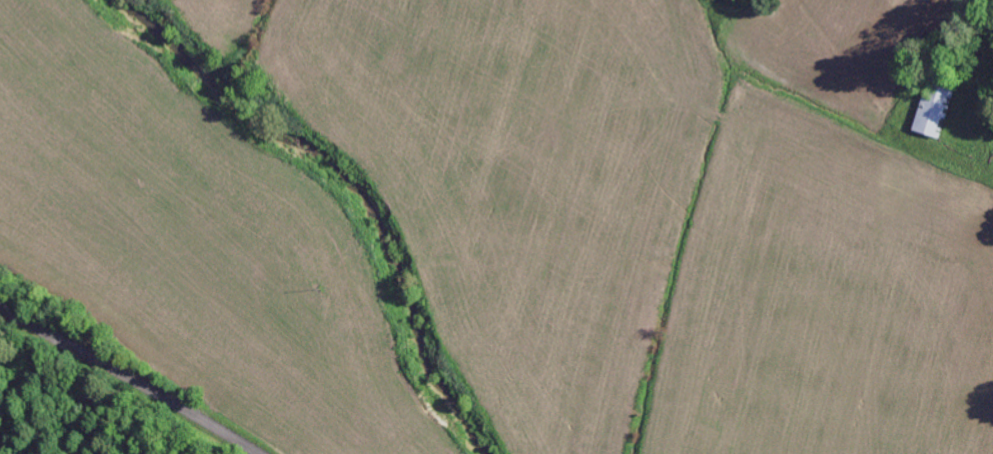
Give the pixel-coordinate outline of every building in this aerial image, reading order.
[(913,130),(940,139),(960,77),(932,68),(913,130)]
